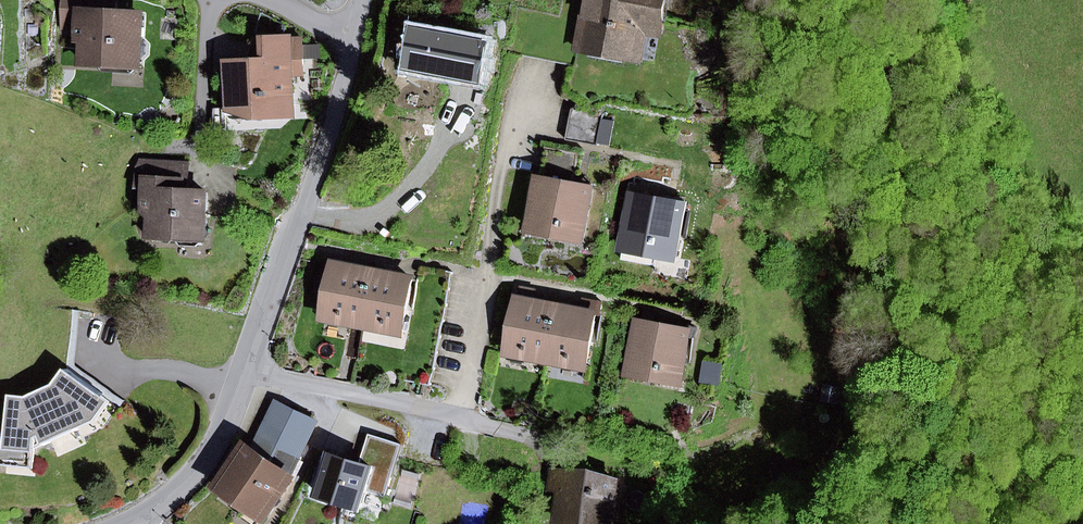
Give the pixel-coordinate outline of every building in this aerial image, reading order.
[(146,46),(140,39),(142,16),(115,15),(115,12),(114,12),(90,10),(90,0),(66,0),(64,28),(81,29),(81,39),(86,39),(85,64),(100,65),(119,66),(124,58),(138,59),(139,61),(146,54),(146,46)] [(114,12),(115,0),(90,0),(90,10),(114,12)] [(584,21),(532,11),(526,44),(567,52),(568,45),(579,47),(591,50),(626,56),(638,59),(644,30),(659,33),(662,21),(666,0),(588,0),(584,21)] [(668,22),(672,0),(666,0),(662,21),(668,22)] [(482,80),(410,66),(417,33),(406,31),(399,70),(481,86),(482,80)] [(410,66),(482,80),(489,44),(417,31),(417,33),(410,66)] [(264,118),(268,113),(292,112),(291,75),(291,65),(303,64),(302,38),(270,40),(271,62),(251,62),(231,63),(233,103),(233,108),(249,107),(249,114),(254,119),(264,118)] [(251,62),(271,62),(270,40),(258,40),(251,62)] [(523,55),(576,65),(579,47),(568,45),(567,52),(526,44),(523,55)] [(624,63),(626,56),(591,50),(590,56),(624,63)] [(133,73),(137,69),(138,59),(124,58),(119,66),(100,65),(100,67),(104,71),(133,73)] [(291,75),(304,74),(303,64),(291,65),(291,75)] [(254,119),(249,114),(249,107),(233,108),(233,103),(228,104),(228,115),(233,120),(254,119)] [(599,146),(605,114),(572,108),(566,140),(599,146)] [(574,181),(579,154),(546,147),(532,222),(563,228),(561,236),(581,239),(591,189),(589,188),(589,191),(572,188),(574,181)] [(203,237),(204,239),(207,193),(183,192),(185,164),(144,161),(140,183),(148,184),(146,211),(153,212),(152,227),(145,233),(151,240),(178,241),(184,236),(203,237)] [(589,188),(591,189),(591,184),(574,181),(572,188),(589,191),(589,188)] [(657,246),(655,254),(675,257),(685,202),(666,198),(666,203),(633,197),(625,240),(657,246)] [(530,230),(561,236),(563,228),(532,222),(530,230)] [(198,246),(203,242),(203,237),(184,236),(178,241),(182,245),(198,246)] [(624,248),(655,254),(657,246),(625,240),(624,248)] [(344,316),(343,321),(344,322),(364,325),(374,272),(336,264),(327,313),(344,316)] [(403,327),(404,327),(413,279),(374,272),(364,325),(385,329),(386,324),(403,327)] [(528,351),(527,356),(547,360),(558,307),(533,302),(535,290),(522,287),(510,348),(511,348),(528,351)] [(587,362),(599,302),(585,299),(582,311),(558,307),(547,360),(568,364),(569,359),(587,362)] [(124,400),(76,366),(81,311),(73,310),(73,311),(68,369),(102,394),(112,401),(111,403),(119,408),(124,400)] [(344,322),(343,321),(344,316),(327,313),(325,322),(344,326),(344,322)] [(660,379),(680,383),(691,327),(672,323),(671,329),(639,322),(630,365),(662,371),(660,379)] [(401,336),(403,327),(386,324),(385,329),(384,333),(401,336)] [(527,356),(528,351),(511,348),(509,357),(526,360),(527,356)] [(585,372),(587,362),(569,359),(568,364),(568,368),(585,372)] [(703,382),(718,384),(721,364),(705,362),(703,382)] [(629,373),(660,379),(662,371),(630,365),(629,373)] [(87,415),(102,394),(68,369),(56,385),(30,397),(12,396),(8,439),(0,438),(0,465),(5,466),(6,460),(36,462),(37,449),(79,430),(75,421),(87,415)] [(79,430),(98,421),(111,403),(112,401),(102,394),(87,415),(75,421),(79,430)] [(277,403),(253,453),(249,450),(242,459),(236,456),(232,464),(237,467),(224,485),(267,515),(291,480),(289,479),(316,422),(277,403)] [(375,469),(371,484),(389,490),(403,445),(370,435),(360,464),(375,469)] [(328,469),(320,495),(346,503),(362,508),(363,509),(368,491),(371,484),(375,469),(360,464),(332,455),(331,459),(326,458),(323,468),(328,469)] [(5,466),(35,469),(36,462),(6,460),(5,466)] [(550,489),(564,491),(566,474),(553,472),(550,489)] [(564,491),(560,514),(610,521),(616,481),(604,479),(602,475),(598,473),(594,474),(591,477),(566,473),(566,474),(564,491)] [(368,491),(386,497),(389,490),(371,484),(368,491)] [(342,518),(357,523),(362,508),(346,503),(342,518)] [(575,523),(610,523),(610,521),(560,514),(559,522),(575,523)]
